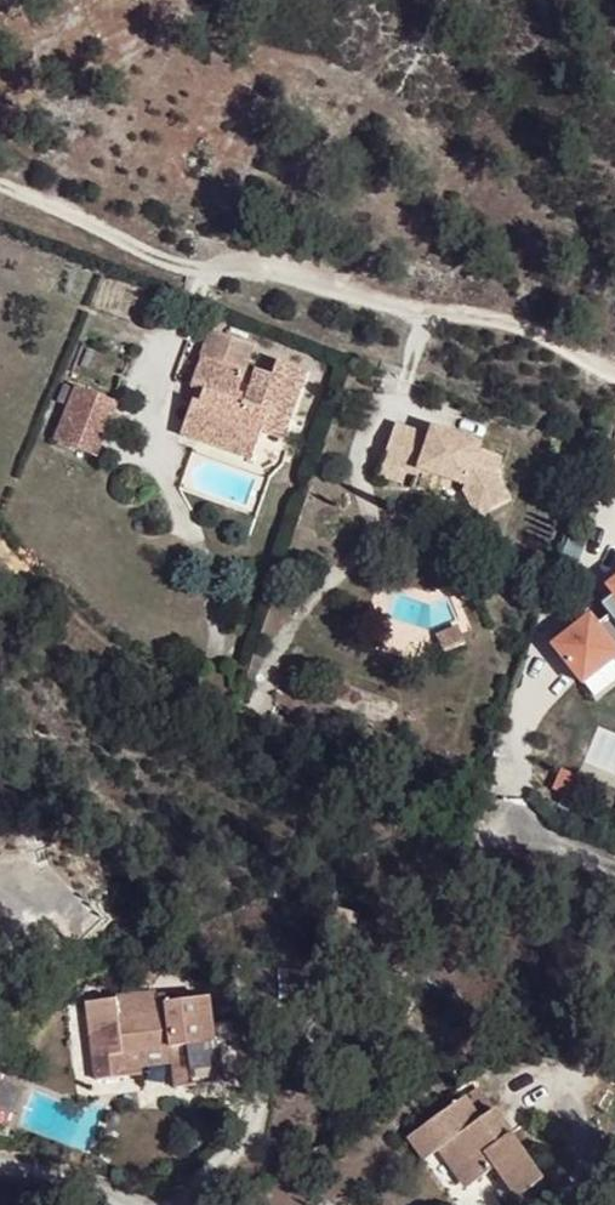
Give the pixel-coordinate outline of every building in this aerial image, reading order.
[(211,334),(202,357),(191,389),(197,391),(205,393),(200,405),(193,403),(181,437),(205,446),(209,433),(256,449),(261,435),(283,443),(309,374),(278,363),(273,376),(256,370),(249,388),(240,385),(245,372),(253,349),(211,334)] [(55,441),(93,455),(114,402),(77,387),(75,390),(67,387),(60,404),(69,408),(55,441)] [(205,393),(197,391),(193,403),(200,405),(205,393)] [(433,433),(397,421),(384,460),(420,471),(422,462),(467,477),(464,484),(479,509),(511,493),(499,472),(504,453),(481,445),(482,440),(435,424),(433,433)] [(251,462),(256,449),(209,433),(205,446),(251,462)] [(420,471),(384,460),(378,477),(414,489),(420,471)] [(614,615),(614,617),(614,598),(606,605),(614,615)] [(614,615),(600,625),(586,636),(579,627),(556,645),(585,683),(614,659),(614,617),(614,615)] [(593,617),(579,627),(586,636),(600,625),(593,617)] [(549,790),(576,801),(586,778),(559,767),(549,790)] [(221,1083),(210,997),(157,1003),(157,1013),(120,1016),(118,1000),(88,1004),(96,1081),(132,1077),(130,1060),(181,1054),(185,1087),(221,1083)] [(21,1038),(18,1029),(0,1038),(0,1047),(21,1038)] [(174,1088),(185,1087),(181,1054),(130,1060),(132,1077),(142,1077),(142,1069),(172,1065),(174,1088)] [(488,1085),(464,1100),(478,1123),(504,1109),(488,1085)] [(478,1123),(464,1100),(431,1120),(448,1145),(473,1185),(499,1169),(518,1200),(549,1182),(504,1109),(478,1123)] [(431,1155),(448,1145),(431,1120),(414,1130),(431,1155)]
